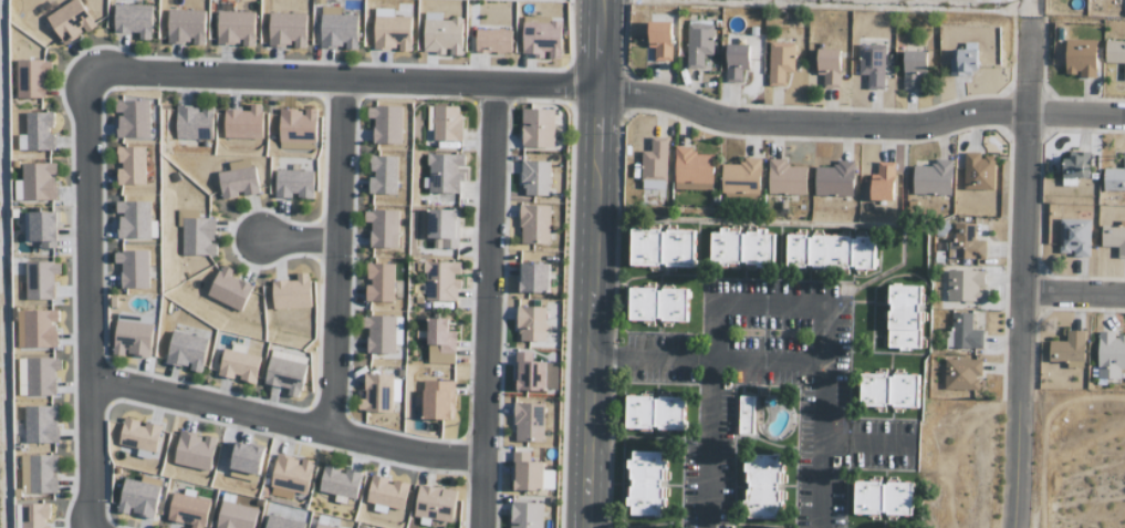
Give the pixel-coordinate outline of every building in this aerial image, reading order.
[(84,30),(85,32),(96,26),(79,0),(71,0),(45,17),(63,44),(84,30)] [(113,32),(138,33),(138,40),(151,40),(152,5),(114,4),(113,32)] [(357,15),(340,14),(340,7),(321,7),(320,46),(344,47),(344,49),(357,50),(357,15)] [(410,51),(411,17),(392,17),(393,9),(374,8),(373,48),(397,48),(397,51),(410,51)] [(167,43),(191,43),(191,45),(204,45),(204,11),(168,10),(167,43)] [(254,12),(217,11),(217,43),(242,44),(242,46),(253,46),(254,12)] [(268,45),(292,46),(292,48),(305,48),(305,14),(269,13),(268,45)] [(423,53),(448,53),(448,55),(462,55),(463,19),(441,19),(441,13),(424,13),(423,53)] [(523,18),(522,55),(546,55),(546,58),(561,58),(562,19),(523,18)] [(671,62),(672,22),(649,21),(648,48),(654,48),(654,61),(671,62)] [(686,69),(703,69),(703,55),(713,55),(714,22),(688,21),(686,69)] [(475,53),(511,53),(511,30),(476,29),(475,53)] [(1095,78),(1096,41),(1066,40),(1066,73),(1080,74),(1080,78),(1095,78)] [(785,73),(794,73),(795,43),(769,42),(768,86),(785,87),(785,73)] [(951,75),(971,75),(971,68),(978,68),(977,42),(964,43),(965,49),(950,50),(951,75)] [(1124,64),(1124,81),(1124,43),(1105,42),(1105,63),(1124,64)] [(748,71),(749,45),(726,44),(725,83),(741,83),(741,71),(748,71)] [(859,75),(867,75),(866,89),(883,89),(884,46),(859,45),(859,75)] [(839,88),(840,49),(817,49),(816,75),(823,75),(823,88),(839,88)] [(902,90),(923,91),(924,51),(903,50),(902,90)] [(16,60),(16,98),(44,98),(44,74),(50,74),(50,60),(16,60)] [(117,138),(148,138),(148,100),(114,100),(114,113),(117,113),(117,138)] [(261,139),(261,104),(249,103),(249,110),(224,110),(223,138),(261,139)] [(373,144),(401,144),(402,107),(368,106),(367,118),(374,119),(373,144)] [(458,107),(428,106),(427,131),(433,131),(432,140),(461,141),(462,117),(458,117),(458,107)] [(210,140),(211,108),(175,107),(175,139),(210,140)] [(278,149),(315,150),(315,108),(303,108),(303,110),(278,109),(278,149)] [(521,148),(553,148),(554,110),(522,109),(521,148)] [(26,134),(17,135),(17,151),(53,150),(53,133),(52,133),(51,112),(25,112),(26,134)] [(641,189),(666,190),(667,138),(650,138),(650,151),(641,151),(641,189)] [(144,146),(117,147),(117,166),(117,186),(144,185),(144,146)] [(693,147),(675,147),(674,190),(712,191),(713,155),(693,155),(693,147)] [(1076,186),(1076,179),(1090,178),(1089,151),(1064,152),(1065,186),(1076,186)] [(1103,191),(1124,191),(1124,152),(1123,152),(1123,169),(1103,169),(1103,191)] [(963,190),(994,191),(995,160),(980,160),(980,153),(964,153),(963,190)] [(459,193),(460,167),(463,167),(464,155),(428,154),(427,178),(422,178),(422,192),(459,193)] [(397,156),(370,156),(370,174),(369,174),(368,194),(396,195),(397,156)] [(721,164),(721,193),(759,194),(760,159),(740,158),(740,165),(721,164)] [(785,167),(785,160),(768,159),(767,194),(805,195),(806,167),(785,167)] [(951,160),(933,160),(933,166),(913,166),(912,195),(951,195),(951,160)] [(549,196),(550,162),(522,161),(521,195),(549,196)] [(814,196),(852,196),(853,161),(834,161),(834,168),(815,168),(814,196)] [(870,201),(893,201),(894,163),(878,163),(877,174),(870,174),(870,201)] [(54,200),(54,175),(56,175),(56,164),(22,164),(22,180),(14,181),(14,201),(54,200)] [(217,171),(221,200),(240,198),(240,197),(258,194),(255,167),(217,171)] [(294,199),(294,198),(312,198),(313,172),(275,170),(274,198),(294,199)] [(119,239),(150,238),(149,201),(116,202),(116,214),(118,213),(119,239)] [(519,244),(549,245),(550,205),(520,204),(519,244)] [(458,210),(427,209),(427,238),(433,239),(433,248),(457,249),(458,210)] [(182,256),(215,255),(214,219),(198,219),(198,210),(177,210),(177,227),(181,227),(182,256)] [(398,248),(399,211),(364,210),(364,222),(370,223),(370,248),(398,248)] [(56,248),(56,212),(29,212),(30,242),(39,241),(39,248),(56,248)] [(1073,257),(1089,257),(1090,219),(1060,219),(1059,253),(1073,253),(1073,257)] [(985,242),(974,241),(975,224),(954,223),(953,244),(948,243),(947,259),(985,260),(985,242)] [(1124,258),(1124,227),(1101,226),(1101,247),(1118,247),(1118,258),(1124,258)] [(630,264),(694,266),(695,231),(631,229),(630,264)] [(771,263),(771,234),(762,234),(762,231),(710,231),(710,263),(771,263)] [(874,267),(874,237),(787,236),(787,266),(874,267)] [(148,251),(114,252),(114,264),(120,264),(120,289),(149,289),(148,251)] [(458,301),(458,278),(460,278),(461,262),(425,261),(424,300),(458,301)] [(24,263),(25,300),(53,300),(52,275),(59,274),(59,262),(24,263)] [(520,262),(520,292),(548,292),(549,263),(520,262)] [(393,303),(394,264),(368,264),(368,285),(366,285),(365,302),(393,303)] [(232,270),(221,265),(206,296),(239,312),(252,286),(230,276),(232,270)] [(984,271),(946,270),(946,300),(978,301),(979,286),(984,286),(984,271)] [(272,281),(272,309),(310,308),(309,273),(296,274),(296,281),(272,281)] [(887,348),(919,349),(921,285),(889,284),(887,348)] [(686,321),(687,288),(629,287),(629,320),(686,321)] [(544,306),(517,307),(518,341),(545,341),(544,306)] [(17,311),(17,348),(56,347),(55,322),(57,322),(57,310),(17,311)] [(972,313),(951,313),(951,331),(946,331),(946,348),(982,349),(982,330),(972,330),(972,313)] [(367,354),(395,354),(395,317),(361,317),(361,328),(367,328),(367,354)] [(454,364),(455,331),(448,331),(448,319),(427,318),(426,363),(454,364)] [(125,356),(125,355),(150,356),(152,322),(115,320),(113,355),(125,356)] [(165,363),(189,368),(189,370),(200,373),(208,339),(172,331),(165,363)] [(1084,369),(1085,331),(1067,331),(1067,341),(1049,341),(1049,362),(1067,363),(1067,369),(1084,369)] [(1114,336),(1114,332),(1098,331),(1097,379),(1120,379),(1120,370),(1124,370),(1124,336),(1114,336)] [(217,375),(236,380),(236,379),(254,384),(260,357),(244,353),(245,347),(234,344),(232,351),(223,348),(217,375)] [(264,384),(288,389),(286,395),(298,398),(308,358),(271,349),(264,384)] [(517,390),(546,390),(546,362),(533,362),(533,350),(517,350),(517,390)] [(18,358),(18,396),(54,396),(54,369),(61,369),(60,358),(18,358)] [(981,375),(982,360),(945,359),(944,389),(977,390),(978,375),(981,375)] [(365,374),(364,392),(359,392),(359,411),(392,412),(393,374),(365,374)] [(861,374),(860,406),(918,407),(919,375),(861,374)] [(453,381),(423,380),(422,419),(452,420),(453,381)] [(625,428),(683,429),(684,397),(626,396),(625,428)] [(753,435),(754,396),(739,396),(738,434),(753,435)] [(543,442),(544,403),(514,402),(513,442),(543,442)] [(24,406),(23,443),(56,444),(57,416),(58,407),(24,406)] [(117,445),(136,449),(135,456),(152,460),(159,425),(141,421),(123,417),(117,445)] [(172,464),(208,472),(215,438),(203,435),(202,436),(179,431),(172,464)] [(258,475),(264,448),(235,442),(229,469),(258,475)] [(661,516),(663,452),(632,451),(632,460),(630,460),(628,515),(661,516)] [(542,491),(542,462),(529,461),(529,452),(514,452),(513,490),(542,491)] [(56,494),(56,455),(21,455),(20,493),(56,494)] [(312,461),(299,458),(299,459),(276,455),(270,492),(284,494),(283,498),(290,499),(291,492),(306,495),(312,461)] [(746,518),(779,518),(779,464),(773,464),(773,456),(758,456),(758,462),(746,462),(746,518)] [(361,473),(344,469),(344,470),(323,466),(318,492),(334,495),(333,502),(345,504),(347,498),(355,500),(361,473)] [(403,511),(409,484),(390,480),(390,479),(371,475),(365,503),(374,504),(372,511),(386,514),(388,507),(403,511)] [(124,478),(116,512),(130,515),(130,514),(153,519),(161,480),(142,476),(141,482),(124,478)] [(912,515),(913,483),(855,482),(854,514),(912,515)] [(430,523),(430,520),(451,523),(456,491),(418,485),(413,520),(430,523)] [(166,520),(190,525),(190,527),(203,527),(210,498),(184,492),(183,495),(172,493),(166,520)] [(257,509),(220,501),(215,527),(253,527),(257,509)] [(511,502),(510,527),(542,527),(542,503),(511,502)] [(268,515),(265,527),(304,527),(305,523),(268,515)]
